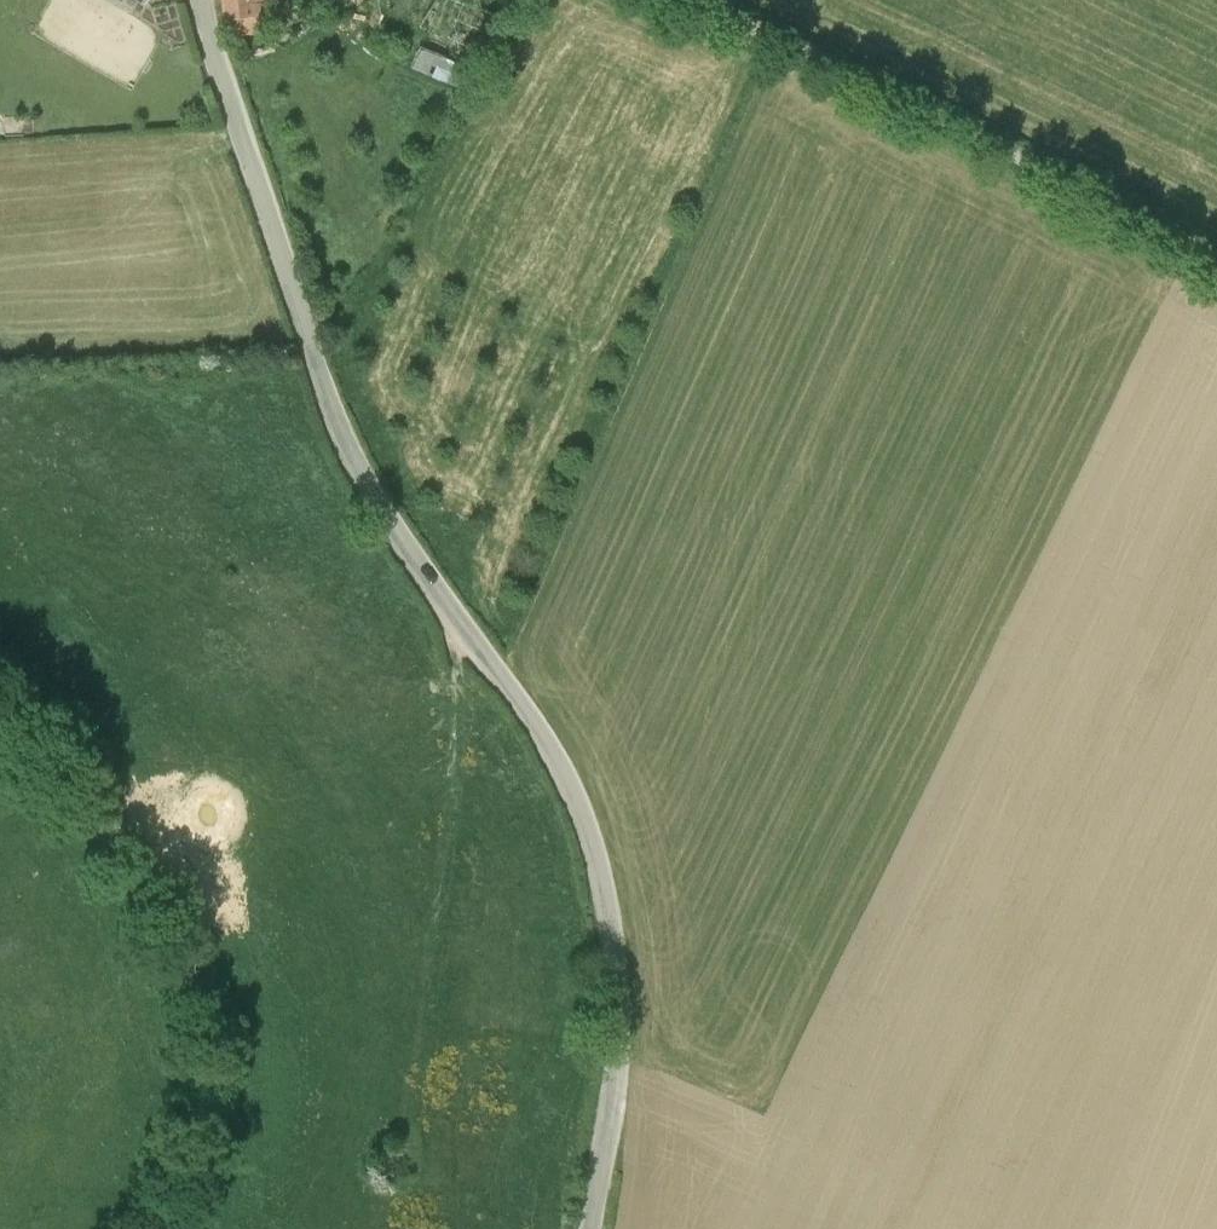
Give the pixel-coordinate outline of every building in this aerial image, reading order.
[(224,17),(228,34),(264,30),(261,4),(281,2),(281,0),(223,0),(224,17)] [(411,64),(454,81),(483,9),(461,0),(437,0),(411,64)]
